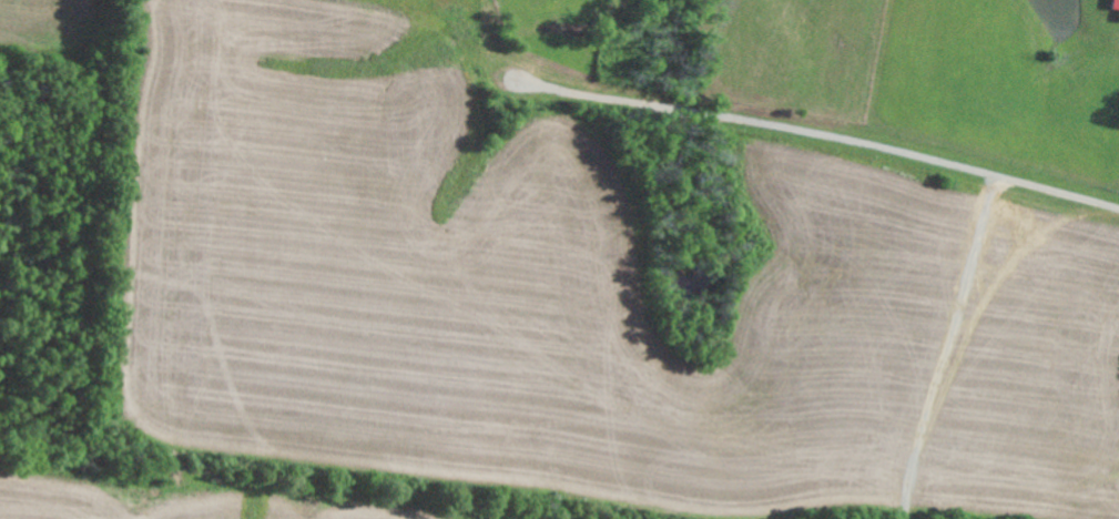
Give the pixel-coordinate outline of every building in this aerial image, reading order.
[(1108,9),(1117,9),(1117,22),(1118,22),(1118,0),(1109,0),(1108,9)]
